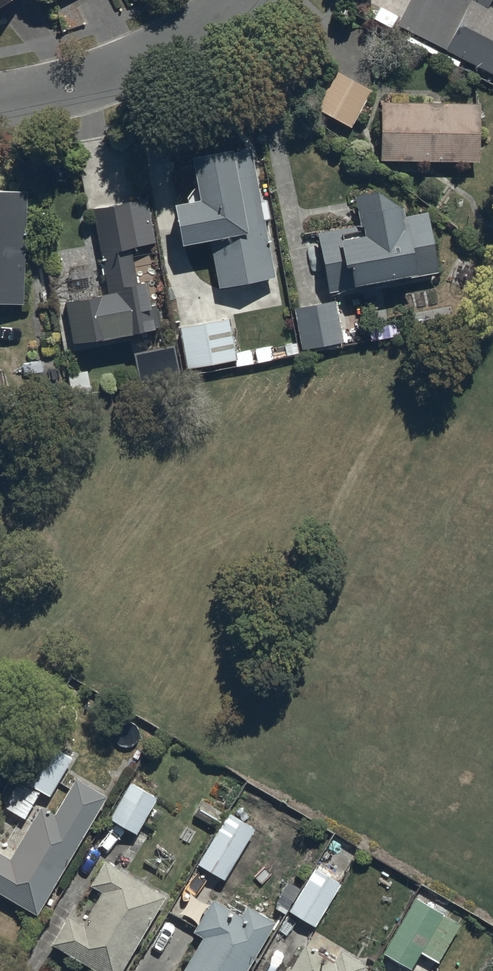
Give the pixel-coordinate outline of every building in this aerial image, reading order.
[(12,0),(0,0),(0,9),(12,0)] [(492,78),(492,12),(490,10),(492,3),(492,0),(412,0),(396,32),(492,78)] [(371,95),(334,74),(313,111),(350,132),(371,95)] [(481,107),(381,106),(382,164),(480,166),(481,107)] [(200,208),(176,212),(183,250),(211,246),(218,291),(275,282),(265,225),(269,225),(266,204),(260,205),(252,154),(192,164),(200,208)] [(23,307),(27,196),(0,195),(0,306),(23,307)] [(317,236),(329,295),(439,275),(427,213),(403,217),(402,211),(376,196),(355,197),(358,229),(317,236)] [(149,202),(93,210),(107,298),(66,304),(73,350),(162,336),(156,303),(150,304),(148,289),(136,291),(130,254),(157,250),(149,202)] [(336,303),(293,312),(302,355),(345,347),(336,303)] [(229,319),(181,327),(187,372),(235,365),(229,319)] [(72,760),(36,740),(0,803),(0,809),(24,823),(40,794),(49,800),(72,760)] [(74,782),(53,818),(40,810),(11,859),(0,853),(0,897),(37,918),(106,799),(74,782)] [(157,801),(130,786),(110,821),(137,836),(157,801)] [(254,832),(227,816),(197,867),(224,883),(254,832)] [(165,900),(105,864),(90,889),(102,896),(83,928),(69,919),(52,949),(90,970),(124,970),(165,900)] [(340,888),(313,871),(288,914),(314,929),(340,888)] [(246,909),(241,919),(212,902),(193,936),(202,942),(185,970),(249,970),(275,926),(246,909)] [(412,970),(421,954),(439,964),(460,927),(415,902),(385,956),(412,970)] [(365,970),(339,954),(333,964),(306,948),(292,970),(365,970)]
